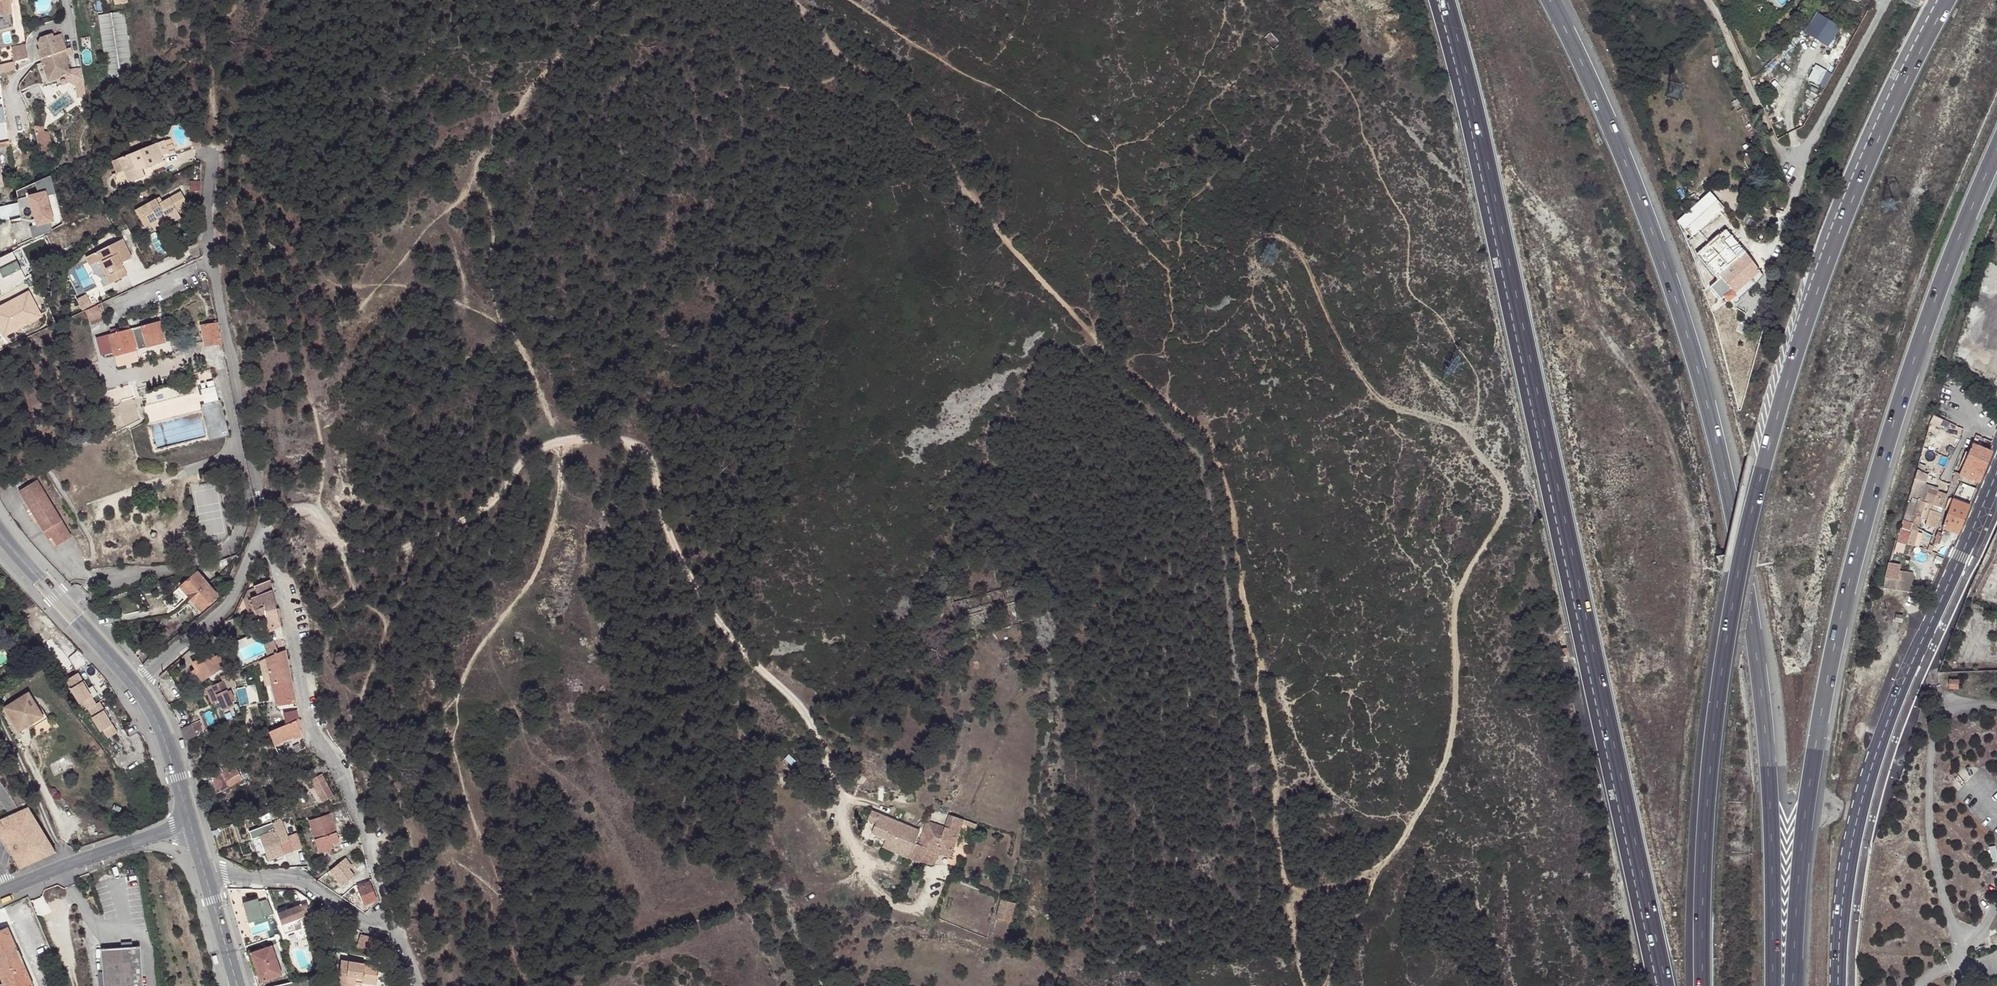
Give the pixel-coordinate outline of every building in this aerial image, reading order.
[(13,27),(10,0),(0,0),(0,31),(13,27)] [(1313,9),(1309,13),(1315,19),(1319,15),(1313,9)] [(108,78),(133,74),(124,11),(99,15),(108,78)] [(57,70),(60,77),(65,75),(68,71),(66,65),(69,64),(64,51),(66,51),(60,35),(52,37),(51,34),(38,37),(36,42),(39,48),(37,49),(45,74),(57,70)] [(26,44),(9,47),(11,65),(28,62),(26,44)] [(48,81),(60,77),(57,70),(45,74),(48,81)] [(158,158),(167,154),(162,142),(118,160),(129,185),(144,179),(141,171),(161,163),(158,158)] [(52,158),(43,160),(45,179),(50,178),(55,176),(52,158)] [(45,179),(36,184),(38,191),(29,194),(36,223),(29,225),(32,237),(51,226),(49,220),(53,219),(46,194),(53,192),(50,178),(45,179)] [(168,214),(171,220),(172,222),(185,216),(182,208),(192,203),(186,190),(163,200),(161,195),(139,205),(144,215),(150,212),(154,220),(168,214)] [(156,226),(171,220),(168,214),(154,220),(156,226)] [(1730,234),(1721,241),(1736,259),(1745,253),(1730,234)] [(113,280),(129,273),(123,261),(134,256),(125,237),(88,253),(93,263),(105,257),(111,271),(110,272),(113,280)] [(1708,286),(1713,292),(1717,288),(1721,294),(1727,302),(1736,294),(1732,289),(1758,269),(1745,253),(1736,259),(1721,241),(1699,257),(1716,279),(1708,286)] [(0,257),(0,292),(24,277),(12,251),(0,257)] [(1732,289),(1736,294),(1737,296),(1758,280),(1762,274),(1758,269),(1732,289)] [(0,307),(0,338),(41,316),(28,292),(0,307)] [(98,313),(100,318),(104,316),(101,311),(97,303),(86,308),(90,317),(93,315),(98,313)] [(137,348),(166,341),(161,320),(102,335),(107,353),(115,351),(116,354),(119,366),(141,360),(137,348)] [(205,346),(222,343),(218,323),(202,325),(205,346)] [(213,376),(212,369),(196,374),(198,381),(213,376)] [(120,390),(123,401),(136,398),(133,386),(120,390)] [(202,389),(205,400),(219,397),(216,386),(202,389)] [(1979,484),(1992,453),(1972,444),(1959,475),(1979,484)] [(1944,503),(1945,499),(1922,491),(1918,489),(1920,481),(1923,472),(1916,469),(1908,496),(1917,499),(1930,504),(1934,505),(1942,508),(1944,503)] [(1957,482),(1959,475),(1955,473),(1951,481),(1956,484),(1957,482)] [(47,532),(51,540),(56,547),(71,538),(37,481),(18,492),(43,534),(47,532)] [(1939,543),(1948,547),(1950,542),(1954,543),(1959,529),(1970,506),(1953,498),(1942,523),(1946,525),(1939,543)] [(1914,516),(1925,519),(1930,504),(1917,499),(1916,505),(1911,503),(1913,509),(1914,516)] [(1913,509),(1911,503),(1908,502),(1903,519),(1910,521),(1912,515),(1914,516),(1913,509)] [(1923,524),(1935,528),(1937,522),(1939,516),(1932,513),(1934,505),(1930,504),(1925,519),(1923,524)] [(1903,519),(1901,525),(1908,527),(1910,521),(1903,519)] [(1900,530),(1897,541),(1913,545),(1918,530),(1908,527),(1901,525),(1900,530)] [(1902,545),(1896,543),(1893,550),(1899,551),(1902,545)] [(176,590),(196,614),(217,595),(197,572),(176,590)] [(1896,590),(1909,592),(1910,574),(1899,572),(1896,590)] [(269,632),(280,626),(270,582),(258,586),(261,595),(251,599),(254,609),(257,608),(258,615),(259,616),(260,618),(262,618),(265,617),(269,632)] [(261,595),(258,586),(247,591),(243,600),(246,612),(254,609),(251,599),(261,595)] [(221,634),(216,635),(220,644),(225,643),(221,634)] [(291,679),(285,651),(266,658),(276,701),(286,700),(288,705),(296,704),(291,679)] [(204,680),(220,671),(217,665),(220,663),(216,656),(212,657),(209,652),(193,662),(204,680)] [(105,736),(113,731),(102,710),(103,709),(98,699),(93,702),(76,671),(64,678),(69,687),(68,688),(76,702),(80,700),(84,708),(86,707),(89,714),(88,715),(97,730),(100,728),(105,736)] [(234,706),(223,681),(203,690),(204,693),(206,692),(212,704),(219,701),(223,711),(234,706)] [(37,718),(24,691),(0,704),(0,708),(11,730),(21,725),(37,718)] [(38,721),(37,718),(21,725),(23,728),(38,721)] [(300,720),(300,719),(271,731),(276,747),(302,735),(300,720)] [(186,742),(198,736),(192,725),(181,730),(186,742)] [(207,772),(218,794),(243,781),(233,764),(222,769),(220,765),(207,772)] [(313,778),(325,801),(333,796),(322,773),(313,778)] [(322,803),(325,801),(313,778),(310,780),(322,803)] [(55,852),(28,809),(0,820),(0,834),(20,868),(21,868),(55,852)] [(873,810),(868,823),(876,827),(873,833),(887,839),(883,846),(920,862),(927,848),(951,855),(964,821),(949,815),(944,826),(927,821),(918,844),(915,843),(919,830),(873,810)] [(318,848),(331,844),(339,841),(330,813),(308,820),(318,848)] [(876,827),(868,823),(862,836),(870,840),(873,833),(876,827)] [(269,862),(294,853),(285,828),(255,839),(259,851),(264,849),(269,862)] [(970,845),(965,843),(960,858),(965,860),(970,845)] [(333,848),(331,844),(318,848),(319,852),(333,848)] [(916,875),(914,879),(907,898),(913,900),(921,876),(916,875)] [(907,898),(914,879),(911,878),(903,897),(907,898)] [(364,904),(375,900),(369,883),(357,887),(364,904)] [(1014,903),(1002,900),(997,918),(1010,921),(1014,903)] [(305,916),(305,917),(311,915),(307,903),(301,905),(305,916)] [(282,925),(305,917),(305,916),(301,905),(293,908),(287,910),(278,914),(282,925)] [(308,925),(305,917),(282,925),(286,934),(303,928),(302,927),(308,925)] [(347,926),(340,921),(336,926),(343,932),(347,926)] [(0,985),(34,985),(33,985),(8,927),(0,931),(0,975),(4,984),(0,985)] [(314,943),(310,932),(305,934),(312,951),(316,950),(314,944),(314,943)] [(359,949),(368,951),(371,938),(362,936),(359,949)] [(368,951),(377,954),(381,941),(380,941),(371,938),(368,951)] [(282,976),(272,947),(251,954),(261,983),(282,976)] [(138,949),(101,952),(104,985),(142,985),(138,949)] [(376,985),(379,967),(341,961),(338,984),(347,985),(363,985),(363,984),(376,985)] [(325,974),(293,981),(273,985),(328,985),(325,974)]
